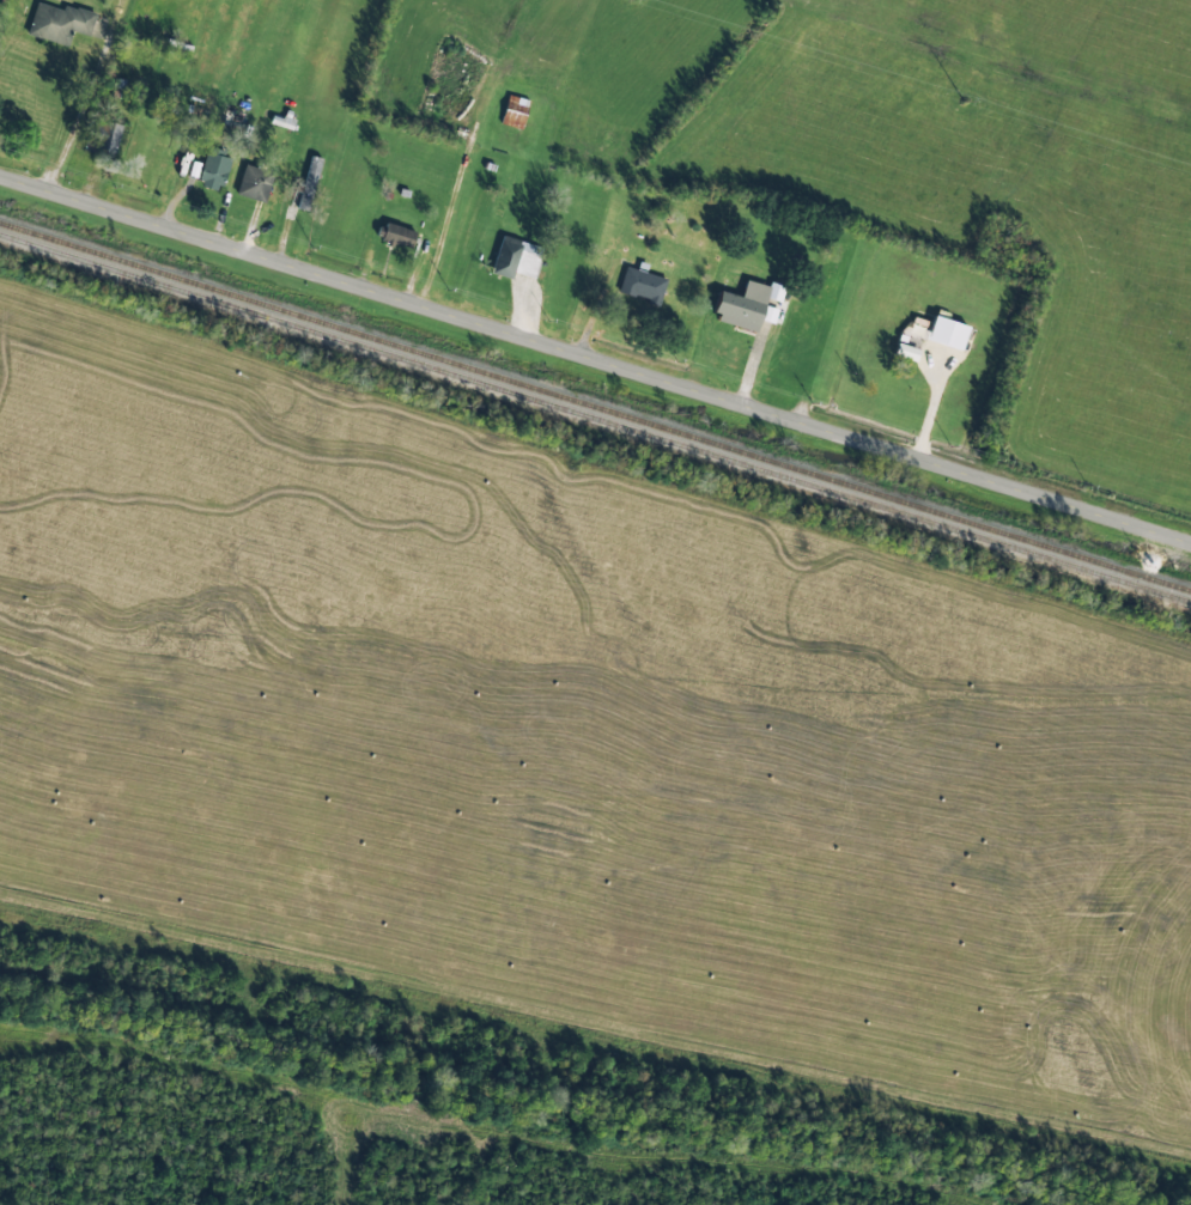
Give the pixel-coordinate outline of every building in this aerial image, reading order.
[(68,47),(72,32),(89,36),(96,14),(64,5),(63,10),(36,2),(27,35),(68,47)] [(528,100),(507,96),(501,125),(523,129),(528,100)] [(242,132),(249,111),(224,104),(218,124),(242,132)] [(109,133),(91,127),(84,150),(112,158),(122,127),(112,124),(109,133)] [(231,160),(216,155),(218,150),(210,147),(197,185),(220,192),(231,160)] [(299,209),(309,212),(320,158),(309,156),(299,209)] [(235,194),(264,203),(274,174),(245,164),(235,194)] [(381,243),(411,251),(416,231),(386,224),(381,243)] [(535,277),(543,247),(501,237),(492,274),(512,279),(514,272),(535,277)] [(618,292),(659,305),(666,280),(626,267),(618,292)] [(713,321),(756,333),(766,298),(780,302),(785,287),(771,283),(770,287),(746,280),(741,297),(721,292),(713,321)] [(960,351),(968,327),(934,316),(926,340),(960,351)]
